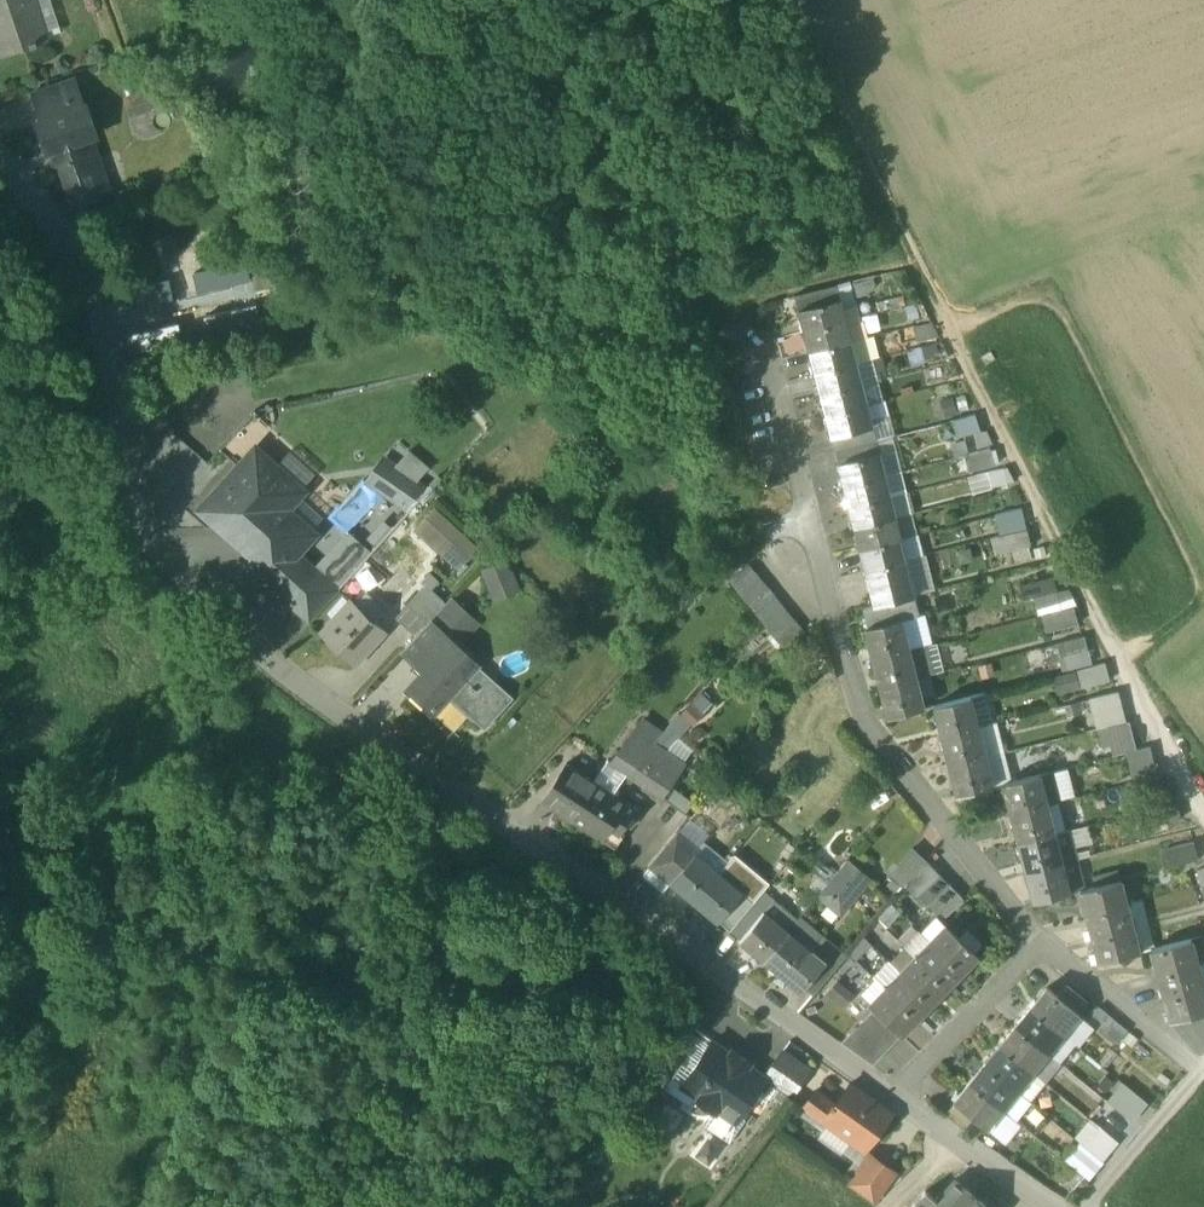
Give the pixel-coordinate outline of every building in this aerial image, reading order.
[(3,54),(31,44),(32,47),(37,45),(36,43),(46,39),(45,36),(33,0),(0,0),(0,46),(3,54)] [(45,36),(61,31),(50,0),(33,0),(45,36)] [(121,81),(127,97),(145,91),(140,75),(121,81)] [(33,94),(42,122),(83,108),(74,80),(33,94)] [(167,84),(145,91),(150,105),(171,98),(167,84)] [(127,97),(122,99),(130,120),(152,112),(150,105),(145,91),(127,97)] [(171,98),(150,105),(152,112),(154,116),(175,109),(171,98)] [(55,150),(73,204),(99,195),(88,162),(96,159),(90,138),(94,136),(85,108),(83,108),(42,122),(38,123),(47,152),(55,150)] [(160,244),(163,258),(175,256),(171,242),(160,244)] [(196,295),(248,283),(244,264),(192,276),(196,295)] [(850,281),(836,284),(840,299),(841,306),(856,302),(850,281)] [(121,313),(173,301),(169,282),(117,294),(121,313)] [(795,295),(799,309),(840,299),(836,284),(795,295)] [(799,309),(804,330),(845,320),(841,306),(840,299),(799,309)] [(856,302),(841,306),(845,320),(859,317),(856,302)] [(206,338),(258,326),(254,307),(202,319),(206,338)] [(859,317),(845,320),(850,341),(865,338),(859,317)] [(804,330),(809,352),(850,341),(845,320),(804,330)] [(932,321),(912,326),(916,342),(940,336),(932,321)] [(131,355),(183,343),(179,324),(127,336),(131,355)] [(865,338),(850,341),(856,362),(872,358),(880,356),(874,335),(865,338)] [(809,352),(815,373),(856,362),(850,341),(809,352)] [(936,342),(921,346),(925,360),(940,356),(936,342)] [(872,358),(856,362),(861,383),(878,379),(872,358)] [(815,373),(820,394),(861,383),(856,362),(815,373)] [(878,379),(861,383),(866,405),(883,400),(878,379)] [(820,394),(825,415),(866,405),(861,383),(820,394)] [(939,401),(943,419),(957,416),(952,398),(939,401)] [(883,400),(866,405),(872,426),(876,441),(892,437),(895,436),(885,400),(883,400)] [(872,426),(866,405),(825,415),(831,436),(872,426)] [(219,450),(239,467),(255,449),(274,466),(292,446),(254,411),(219,450)] [(953,421),(957,438),(973,434),(980,432),(976,415),(953,421)] [(831,436),(835,451),(876,441),(872,426),(831,436)] [(988,431),(980,432),(973,434),(977,450),(992,444),(988,431)] [(892,437),(876,441),(879,454),(896,450),(892,437)] [(879,454),(876,441),(835,451),(838,464),(879,454)] [(323,517),(298,494),(301,491),(300,490),(275,467),(274,466),(255,449),(239,467),(201,508),(272,574),(275,576),(297,552),(313,534),(310,532),(323,517)] [(965,456),(969,472),(995,465),(991,449),(965,456)] [(896,450),(879,454),(885,476),(901,472),(896,450)] [(290,451),(275,467),(300,490),(315,474),(290,451)] [(410,451),(395,467),(417,482),(430,468),(410,451)] [(838,464),(844,486),(885,476),(879,454),(838,464)] [(378,490),(395,467),(382,459),(365,482),(378,490)] [(395,467),(378,490),(407,511),(428,489),(417,482),(395,467)] [(989,472),(993,489),(1015,483),(1007,468),(989,472)] [(901,472),(885,476),(890,497),(906,493),(901,472)] [(993,489),(989,472),(967,478),(971,494),(993,489)] [(844,486),(849,507),(890,497),(885,476),(844,486)] [(906,493),(890,497),(895,518),(912,514),(914,513),(909,493),(907,493),(906,493)] [(849,507),(854,529),(895,518),(890,497),(849,507)] [(413,530),(440,555),(461,531),(434,507),(413,530)] [(994,516),(999,537),(1027,530),(1022,509),(994,516)] [(895,518),(901,539),(918,535),(912,514),(895,518)] [(854,529),(860,550),(901,539),(895,518),(854,529)] [(1031,547),(1027,530),(999,537),(990,539),(995,556),(1011,552),(1029,547),(1031,547)] [(440,555),(458,571),(479,548),(461,531),(440,555)] [(316,569),(337,589),(369,553),(348,534),(316,569)] [(918,535),(901,539),(906,561),(923,556),(918,535)] [(860,550),(865,571),(906,561),(901,539),(860,550)] [(1032,559),(1029,547),(1011,552),(1014,564),(1032,559)] [(337,589),(316,569),(297,552),(275,576),(272,574),(265,582),(309,622),(338,590),(337,589)] [(923,556),(906,561),(915,597),(935,591),(926,556),(923,556)] [(865,571),(874,607),(912,597),(915,597),(906,561),(865,571)] [(728,580),(737,592),(758,575),(748,564),(728,580)] [(487,573),(494,591),(512,584),(505,566),(487,573)] [(767,586),(758,575),(737,592),(746,603),(767,586)] [(1018,585),(1022,601),(1057,592),(1054,577),(1018,585)] [(776,598),(767,586),(746,603),(755,614),(776,598)] [(396,619),(416,637),(446,605),(426,587),(396,619)] [(386,633),(378,625),(387,615),(359,590),(350,600),(349,599),(320,632),(356,666),(386,633)] [(1038,617),(1041,616),(1075,607),(1079,606),(1070,590),(1034,600),(1038,617)] [(864,609),(869,628),(901,620),(901,621),(917,617),(912,597),(874,607),(866,608),(864,609)] [(785,609),(776,598),(755,614),(765,626),(785,609)] [(450,600),(446,605),(416,637),(403,652),(417,664),(444,634),(456,645),(476,624),(450,600)] [(1041,616),(1044,631),(1079,622),(1075,607),(1041,616)] [(794,620),(785,609),(765,626),(774,637),(794,620)] [(901,621),(909,650),(928,645),(932,644),(925,616),(917,617),(901,621)] [(804,632),(794,620),(774,637),(783,649),(804,632)] [(865,629),(873,659),(909,650),(901,621),(901,620),(869,628),(865,629)] [(412,691),(436,713),(451,696),(470,712),(485,725),(511,696),(497,683),(492,688),(468,666),(473,661),(456,645),(444,634),(417,664),(428,674),(412,691)] [(1057,643),(1060,658),(1088,651),(1085,636),(1057,643)] [(932,644),(928,645),(935,674),(944,672),(937,643),(932,644)] [(928,645),(909,650),(916,679),(930,676),(935,674),(928,645)] [(873,659),(880,689),(916,679),(909,650),(873,659)] [(1092,664),(1088,651),(1060,658),(1058,658),(1061,672),(1092,664)] [(497,683),(473,661),(468,666),(492,688),(497,683)] [(1105,663),(1077,670),(1081,688),(1109,681),(1105,663)] [(428,674),(417,664),(411,670),(417,675),(402,691),(450,734),(454,729),(436,713),(412,691),(428,674)] [(1052,678),(1057,695),(1080,689),(1076,672),(1052,678)] [(930,676),(916,679),(921,698),(935,695),(930,676)] [(921,698),(916,679),(880,689),(887,718),(924,709),(921,698)] [(1095,729),(1097,728),(1126,721),(1119,692),(1088,699),(1095,729)] [(678,717),(686,725),(689,728),(713,704),(702,693),(678,717)] [(985,694),(970,698),(978,728),(993,724),(985,694)] [(454,729),(470,712),(451,696),(436,713),(454,729)] [(934,707),(942,737),(978,728),(970,698),(934,707)] [(662,735),(642,757),(653,764),(666,749),(677,736),(686,725),(678,717),(662,735)] [(627,773),(631,775),(642,757),(662,735),(643,720),(612,762),(627,773)] [(1129,720),(1126,721),(1097,728),(1102,748),(1110,746),(1112,756),(1126,753),(1136,750),(1129,720)] [(993,724),(978,728),(985,757),(1004,752),(1005,752),(997,723),(993,724)] [(949,766),(985,757),(978,728),(942,737),(949,766)] [(677,736),(666,749),(683,760),(684,761),(693,749),(677,736)] [(1126,753),(1129,765),(1152,760),(1150,750),(1146,748),(1136,750),(1126,753)] [(666,749),(653,764),(672,777),(683,760),(666,749)] [(985,757),(993,786),(1003,784),(1011,782),(1004,752),(985,757)] [(672,777),(653,764),(642,757),(631,775),(660,795),(672,777)] [(993,786),(985,757),(949,766),(957,796),(993,786)] [(608,759),(592,781),(611,794),(612,795),(627,773),(612,762),(608,759)] [(1153,764),(1152,760),(1129,765),(1134,783),(1137,782),(1160,776),(1157,763),(1153,764)] [(572,819),(587,829),(611,794),(592,781),(586,777),(586,776),(566,763),(542,800),(571,820),(572,819)] [(1052,771),(1059,801),(1075,797),(1068,767),(1052,771)] [(1052,771),(1039,775),(1047,805),(1058,802),(1059,801),(1052,771)] [(1011,814),(1047,805),(1039,775),(1011,782),(1003,784),(1011,814)] [(1137,782),(1140,794),(1166,787),(1163,775),(1160,776),(1137,782)] [(676,789),(668,799),(687,814),(695,804),(676,789)] [(1146,797),(1149,810),(1172,804),(1169,791),(1146,797)] [(587,829),(603,840),(611,829),(620,834),(636,810),(612,795),(611,794),(587,829)] [(1058,802),(1047,805),(1054,834),(1065,831),(1058,802)] [(1147,810),(1151,825),(1181,818),(1177,803),(1172,804),(1149,810),(1147,810)] [(1011,814),(1018,843),(1054,834),(1047,805),(1011,814)] [(690,819),(678,833),(697,849),(709,835),(690,819)] [(1088,825),(1067,831),(1071,848),(1092,843),(1088,825)] [(624,837),(620,834),(611,829),(603,840),(616,849),(624,837)] [(1065,831),(1054,834),(1061,863),(1074,860),(1071,848),(1067,831),(1065,831)] [(651,865),(671,882),(695,854),(696,854),(699,850),(698,849),(697,849),(678,833),(651,865)] [(1026,872),(1061,863),(1054,834),(1018,843),(1026,872)] [(671,882),(694,902),(718,874),(728,862),(704,842),(698,849),(699,850),(696,854),(695,854),(671,882)] [(1164,849),(1168,868),(1198,860),(1193,842),(1164,849)] [(906,884),(926,860),(913,848),(910,851),(911,851),(890,875),(903,887),(906,884)] [(728,862),(718,874),(742,893),(753,902),(763,890),(769,883),(734,854),(728,862)] [(807,868),(826,884),(836,873),(816,857),(807,868)] [(906,884),(915,895),(940,875),(926,860),(906,884)] [(1080,890),(1086,914),(1127,904),(1121,880),(1091,888),(1082,890),(1074,860),(1061,863),(1069,893),(1080,890)] [(826,884),(818,894),(841,914),(869,880),(846,861),(836,873),(826,884)] [(1034,903),(1069,893),(1061,863),(1026,872),(1034,903)] [(643,875),(663,891),(671,882),(651,865),(643,875)] [(1088,873),(1091,888),(1121,880),(1117,865),(1088,873)] [(1200,885),(1203,885),(1203,867),(1196,869),(1200,885)] [(742,893),(718,874),(694,902),(718,922),(742,893)] [(915,895),(924,906),(926,905),(950,885),(940,875),(915,895)] [(965,900),(950,885),(926,905),(937,916),(942,920),(965,900)] [(763,890),(753,902),(763,911),(773,899),(763,890)] [(718,922),(729,931),(753,902),(742,893),(718,922)] [(798,918),(773,899),(763,911),(788,931),(798,918)] [(1142,900),(1127,904),(1133,927),(1149,923),(1142,900)] [(763,911),(753,902),(729,931),(740,939),(763,911)] [(890,902),(877,919),(886,929),(900,912),(890,902)] [(1086,940),(1092,938),(1133,927),(1127,904),(1086,914),(1091,931),(1084,933),(1086,940)] [(739,941),(763,961),(787,932),(788,931),(763,911),(740,939),(739,941)] [(930,941),(946,924),(942,920),(937,916),(921,932),(930,941)] [(788,931),(787,932),(811,951),(824,962),(834,950),(798,918),(788,931)] [(1133,927),(1139,952),(1150,949),(1155,948),(1149,923),(1133,927)] [(946,924),(930,941),(962,972),(978,955),(974,952),(959,937),(946,924)] [(1139,952),(1133,927),(1092,938),(1097,954),(1089,956),(1091,964),(1139,952)] [(967,929),(959,937),(974,952),(982,944),(967,929)] [(930,941),(921,932),(919,930),(904,945),(904,946),(915,956),(930,941)] [(779,974),(787,981),(811,951),(787,932),(763,961),(779,974)] [(849,953),(855,959),(871,944),(863,936),(849,953)] [(1150,949),(1157,973),(1197,963),(1190,939),(1155,948),(1150,949)] [(947,987),(962,972),(930,941),(915,956),(947,987)] [(900,972),(915,956),(904,946),(889,962),(900,972)] [(824,962),(811,951),(787,981),(800,991),(803,987),(813,995),(844,958),(834,950),(824,962)] [(932,1003),(947,987),(915,956),(900,972),(932,1003)] [(900,972),(889,962),(888,960),(873,976),(875,978),(885,987),(900,972)] [(1163,996),(1203,986),(1197,963),(1157,973),(1163,996)] [(925,1010),(932,1003),(900,972),(885,987),(917,1018),(925,1010)] [(787,981),(779,974),(774,979),(783,986),(787,981)] [(917,1019),(917,1018),(885,987),(875,978),(859,994),(869,1004),(873,1008),(874,1008),(901,1035),(917,1019)] [(838,980),(827,990),(843,1006),(853,995),(838,980)] [(1057,997),(1078,1014),(1087,1002),(1067,985),(1057,997)] [(1203,1012),(1203,987),(1203,986),(1163,996),(1170,1021),(1203,1012)] [(1046,988),(1031,1007),(1063,1034),(1075,1043),(1078,1046),(1094,1027),(1079,1014),(1078,1014),(1057,997),(1046,988)] [(1048,1052),(1063,1034),(1031,1007),(1015,1026),(1048,1052)] [(841,1041),(873,1064),(901,1035),(874,1008),(873,1008),(841,1041)] [(1197,1052),(1203,1050),(1203,1012),(1170,1021),(1197,1052)] [(1033,1071),(1048,1052),(1015,1026),(1000,1045),(1033,1071)] [(680,1048),(688,1053),(699,1061),(710,1045),(691,1032),(680,1048)] [(1075,1043),(1063,1034),(1048,1052),(1060,1062),(1075,1043)] [(722,1106),(739,1117),(739,1116),(766,1079),(766,1078),(765,1077),(750,1067),(729,1052),(713,1041),(710,1045),(699,1061),(682,1085),(698,1097),(691,1107),(689,1110),(694,1113),(699,1114),(704,1115),(709,1114),(714,1112),(718,1109),(722,1106)] [(1017,1090),(1033,1071),(1000,1045),(985,1063),(1017,1090)] [(731,1049),(729,1052),(750,1067),(752,1063),(731,1049)] [(789,1095),(793,1098),(812,1072),(783,1052),(765,1077),(766,1078),(766,1079),(780,1089),(789,1095)] [(1060,1062),(1048,1052),(1033,1071),(1046,1082),(1061,1063),(1060,1062)] [(664,1088),(691,1107),(698,1097),(682,1085),(699,1061),(688,1053),(664,1088)] [(1002,1108),(1017,1090),(985,1063),(970,1082),(1002,1108)] [(1046,1082),(1033,1071),(1017,1090),(1031,1101),(1046,1082)] [(1106,1100),(1132,1121),(1148,1103),(1121,1081),(1106,1100)] [(1017,1121),(1002,1108),(970,1082),(954,1101),(987,1128),(1006,1144),(1022,1124),(1017,1121)] [(862,1150),(864,1152),(891,1113),(851,1085),(835,1107),(816,1093),(804,1110),(826,1125),(850,1142),(862,1150)] [(789,1095),(780,1089),(774,1098),(783,1104),(789,1095)] [(1031,1101),(1017,1090),(1002,1108),(1017,1121),(1032,1102),(1031,1101)] [(943,1115),(978,1139),(987,1128),(954,1101),(943,1115)] [(714,1112),(709,1114),(702,1124),(730,1143),(745,1121),(739,1116),(739,1117),(722,1106),(718,1109),(714,1112)] [(826,1125),(804,1110),(800,1115),(823,1131),(826,1125)] [(1097,1124),(1116,1139),(1124,1129),(1105,1114),(1097,1124)] [(1074,1136),(1079,1141),(1103,1160),(1118,1141),(1116,1139),(1097,1124),(1090,1118),(1074,1136)] [(850,1142),(826,1125),(823,1131),(817,1139),(840,1155),(842,1152),(850,1142)] [(1064,1159),(1089,1180),(1104,1161),(1103,1160),(1079,1141),(1064,1159)] [(862,1150),(850,1142),(842,1152),(854,1161),(862,1150)] [(864,1152),(862,1150),(854,1161),(848,1170),(855,1174),(868,1155),(864,1152)] [(852,1179),(879,1198),(897,1173),(869,1154),(868,1155),(855,1174),(852,1179)] [(957,1180),(936,1204),(925,1195),(914,1206),(988,1206),(957,1180)]
